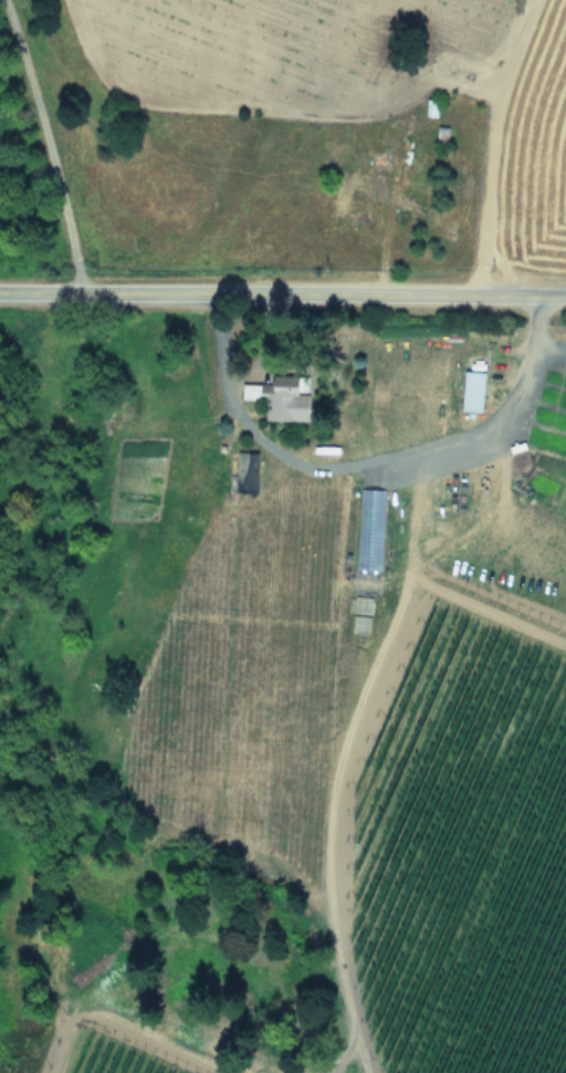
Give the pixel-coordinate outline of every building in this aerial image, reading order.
[(479,412),(481,372),(461,371),(459,411),(479,412)] [(240,377),(239,399),(264,400),(263,419),(305,421),(307,380),(240,377)] [(254,452),(233,452),(233,493),(254,493),(254,452)]
